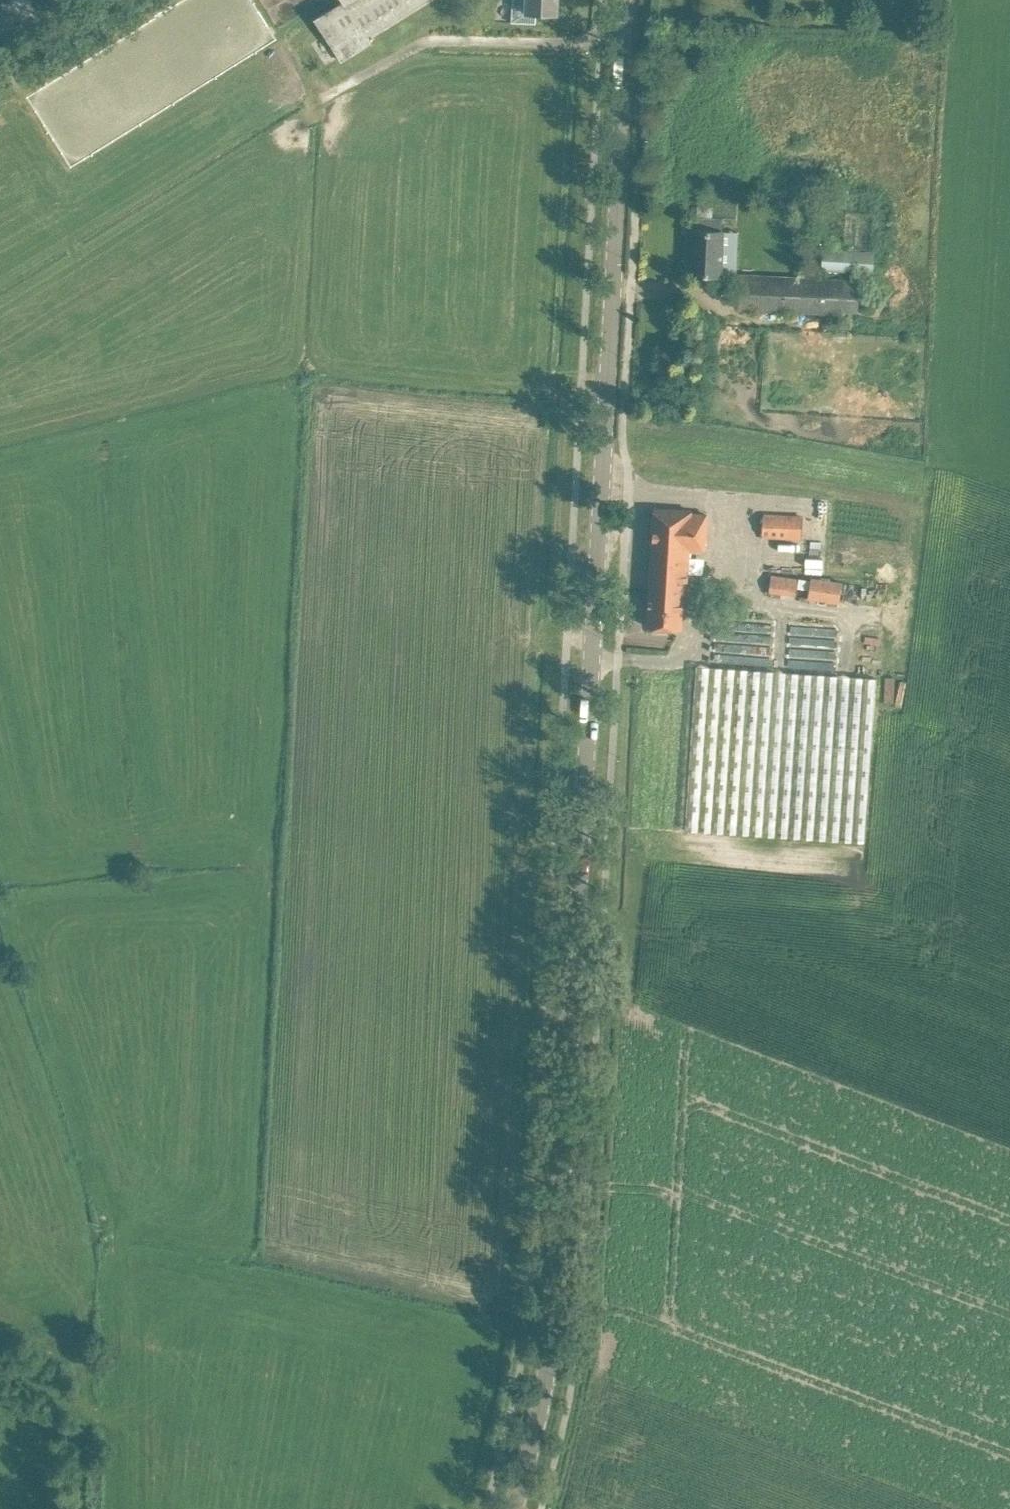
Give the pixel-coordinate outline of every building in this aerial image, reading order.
[(343,0),(315,18),(341,60),(371,42),(367,35),(423,0),(343,0)] [(535,22),(536,13),(557,14),(557,0),(512,0),(511,21),(535,22)] [(816,210),(828,210),(829,199),(816,198),(816,210)] [(686,273),(720,275),(722,230),(723,219),(690,217),(689,229),(688,229),(686,273)] [(826,270),(865,272),(865,270),(873,271),(875,251),(827,248),(827,250),(823,249),(821,267),(826,268),(826,270)] [(846,312),(859,312),(861,279),(813,276),(760,276),(740,275),(739,308),(759,309),(846,315),(846,312)] [(647,626),(681,628),(682,600),(685,600),(688,548),(704,549),(706,514),(690,513),(690,510),(654,508),(647,626)] [(762,535),(802,538),(803,516),(763,513),(762,535)] [(808,598),(839,602),(839,599),(860,602),(862,584),(842,581),(842,580),(811,576),(810,579),(799,577),(799,578),(772,574),(769,592),(796,596),(798,586),(809,588),(808,598)] [(875,677),(696,665),(685,829),(863,842),(875,677)]
